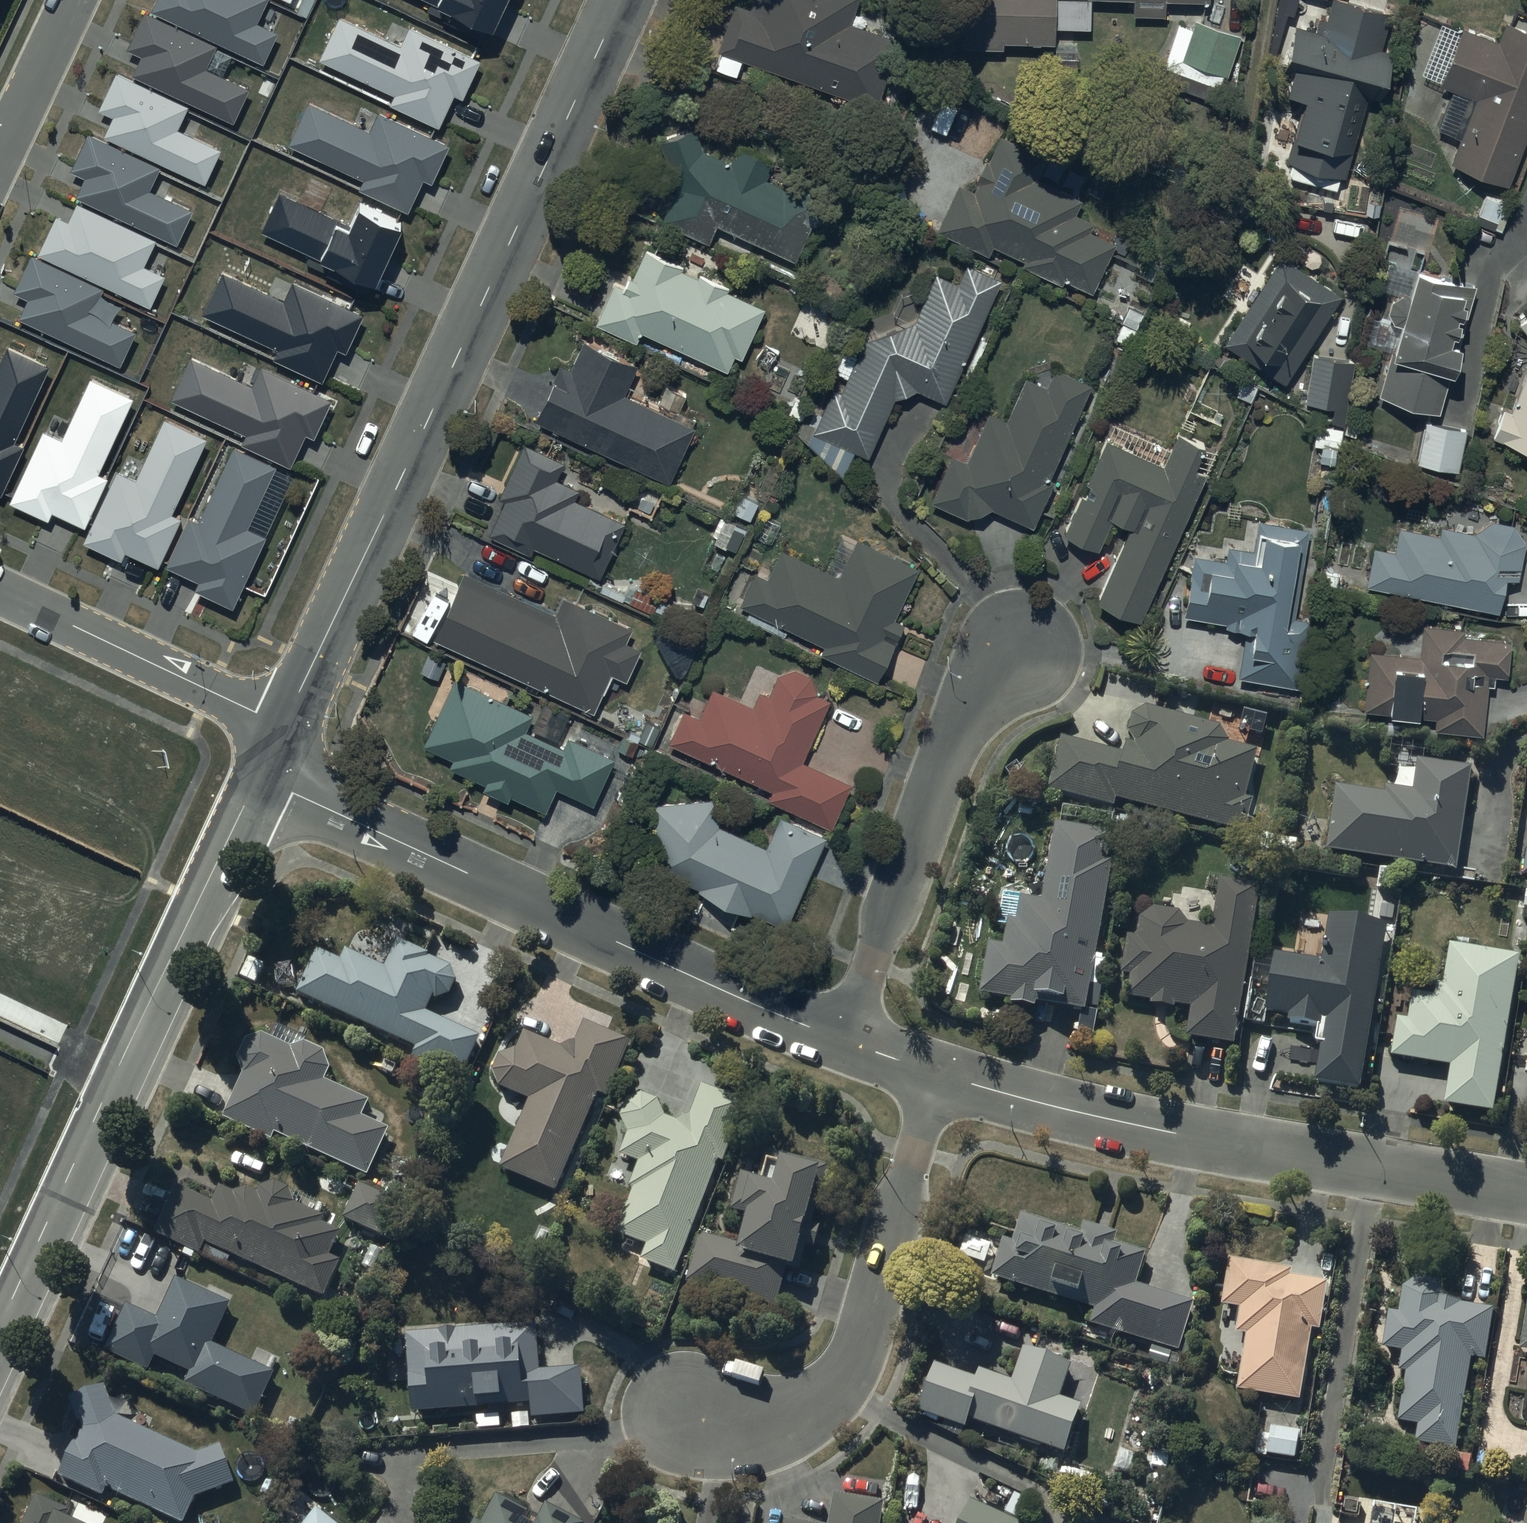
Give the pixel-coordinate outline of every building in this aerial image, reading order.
[(264,66),(279,35),(257,25),(269,0),(157,0),(151,13),(264,66)] [(492,33),(508,0),(421,0),(492,33)] [(750,10),(734,5),(717,52),(875,107),(898,41),(851,24),(860,0),(754,0),(750,10)] [(1003,47),(1055,48),(1056,30),(1091,31),(1092,1),(1133,2),(1132,18),(1165,19),(1166,2),(1210,3),(1210,0),(965,0),(964,52),(1003,53),(1003,47)] [(1391,16),(1334,0),(1324,36),(1297,28),(1284,74),(1293,76),(1287,97),(1304,102),(1287,164),(1292,166),(1289,177),(1338,190),(1341,179),(1345,180),(1367,98),(1379,101),(1393,54),(1381,51),(1391,16)] [(217,48),(144,14),(127,50),(142,58),(133,78),(234,125),(250,91),(206,71),(217,48)] [(400,48),(339,19),(319,62),(395,97),(391,107),(439,130),(454,98),(463,102),(481,62),(409,28),(400,48)] [(1242,39),(1197,22),(1194,31),(1179,25),(1163,68),(1219,89),(1224,76),(1227,77),(1242,39)] [(1526,129),(1526,33),(1504,24),(1496,44),(1461,31),(1439,86),(1453,92),(1437,132),(1459,141),(1450,164),(1505,186),(1526,129)] [(188,109),(116,76),(99,113),(113,119),(103,139),(205,186),(221,153),(177,133),(188,109)] [(369,133),(308,104),(288,146),(364,182),(360,192),(408,214),(423,182),(432,186),(450,148),(378,114),(369,133)] [(696,131),(663,142),(677,188),(660,226),(709,247),(717,229),(795,264),(833,179),(797,163),(786,188),(769,180),(767,174),(773,160),(737,144),(729,162),(703,151),(696,131)] [(160,170),(88,136),(71,173),(85,179),(76,200),(177,247),(193,214),(149,193),(160,170)] [(1045,159),(1000,138),(989,163),(985,161),(973,186),(976,187),(973,193),(958,186),(936,232),(989,257),(993,249),(1024,264),(1022,268),(1060,286),(1062,281),(1093,295),(1117,245),(1092,233),(1096,226),(1072,215),(1079,201),(1034,181),(1045,159)] [(349,227),(280,195),(261,235),(374,288),(404,223),(360,202),(349,227)] [(1500,233),(1511,208),(1483,197),(1473,222),(1500,233)] [(155,243),(77,206),(68,225),(56,219),(38,257),(150,310),(165,278),(143,268),(155,243)] [(680,270),(645,253),(632,281),(625,277),(622,284),(617,282),(597,324),(639,343),(643,334),(728,374),(736,358),(742,361),(765,312),(727,294),(729,290),(698,276),(696,281),(679,273),(680,270)] [(1224,346),(1283,382),(1339,294),(1280,257),(1224,346)] [(103,292),(31,258),(14,295),(28,301),(19,322),(120,369),(136,336),(92,315),(103,292)] [(865,342),(858,358),(845,352),(836,373),(849,379),(841,395),(834,391),(808,446),(844,479),(855,455),(868,461),(895,401),(916,394),(946,407),(1003,279),(965,263),(956,283),(936,274),(914,324),(865,342)] [(1392,352),(1381,399),(1413,413),(1440,417),(1461,372),(1463,354),(1453,350),(1455,341),(1459,343),(1462,339),(1463,329),(1460,328),(1460,324),(1464,325),(1467,321),(1468,311),(1464,310),(1474,301),(1477,289),(1416,270),(1414,275),(1388,267),(1381,290),(1404,297),(1401,299),(1397,301),(1392,304),(1389,315),(1394,326),(1371,319),(1363,343),(1392,352)] [(223,276),(204,317),(278,351),(273,361),(322,384),(337,351),(345,355),(363,317),(293,284),(284,304),(223,276)] [(1518,327),(1526,337),(1526,319),(1518,327)] [(637,367),(583,343),(570,373),(557,368),(533,425),(671,485),(696,428),(624,397),(637,367)] [(7,349),(0,363),(0,497),(1,497),(23,449),(13,445),(49,368),(7,349)] [(1313,358),(1305,405),(1334,409),(1332,422),(1343,424),(1353,364),(1313,358)] [(191,362),(172,403),(246,437),(241,447),(290,470),(305,437),(313,441),(331,402),(261,370),(252,389),(191,362)] [(1094,385),(1053,367),(1045,386),(1023,376),(1004,419),(987,411),(964,462),(951,457),(930,504),(968,521),(991,511),(1031,528),(1094,385)] [(1509,416),(1505,414),(1495,438),(1526,450),(1526,371),(1509,416)] [(132,400),(89,380),(61,442),(43,434),(10,505),(47,522),(51,513),(84,529),(106,481),(96,477),(132,400)] [(1466,426),(1426,417),(1417,457),(1458,466),(1466,426)] [(207,440),(164,421),(135,482),(117,474),(84,545),(122,562),(126,554),(158,569),(181,522),(171,517),(207,440)] [(1317,426),(1314,446),(1340,450),(1343,431),(1317,426)] [(1208,447),(1179,434),(1163,469),(1106,443),(1085,488),(1098,494),(1094,501),(1082,496),(1063,538),(1097,553),(1112,522),(1131,531),(1098,604),(1141,624),(1208,476),(1197,471),(1208,447)] [(563,464),(522,447),(499,501),(503,503),(488,539),(530,556),(533,551),(603,581),(627,524),(575,502),(580,489),(556,479),(563,464)] [(277,470),(233,450),(198,525),(188,521),(166,568),(198,583),(194,592),(234,610),(267,538),(249,530),(277,470)] [(763,502),(743,493),(733,513),(753,523),(763,502)] [(746,530),(721,518),(716,529),(719,531),(713,544),(726,551),(727,549),(736,552),(746,530)] [(1307,532),(1259,524),(1254,555),(1228,550),(1226,562),(1194,557),(1184,619),(1225,626),(1224,631),(1245,635),(1237,678),(1298,688),(1310,621),(1293,618),(1307,532)] [(1394,553),(1373,549),(1366,587),(1495,612),(1501,580),(1517,583),(1524,544),(1440,528),(1439,537),(1398,530),(1394,553)] [(919,569),(858,542),(848,565),(831,557),(826,569),(781,549),(767,581),(753,575),(737,609),(824,648),(820,657),(879,684),(906,625),(895,620),(919,569)] [(555,617),(465,576),(435,642),(595,715),(612,677),(626,684),(641,651),(625,644),(631,631),(563,600),(555,617)] [(661,596),(638,586),(635,592),(628,589),(624,599),(630,601),(628,604),(653,615),(661,596)] [(1418,658),(1368,653),(1362,712),(1385,714),(1385,717),(1415,720),(1416,717),(1435,719),(1434,731),(1480,735),(1485,687),(1491,688),(1492,678),(1505,680),(1509,644),(1462,639),(1463,632),(1421,628),(1418,658)] [(851,784),(802,762),(830,703),(815,696),(815,695),(815,693),(815,691),(815,690),(815,688),(814,687),(813,685),(813,684),(812,682),(811,681),(810,680),(809,679),(808,677),(807,676),(805,675),(804,675),(802,674),(801,673),(799,673),(798,672),(796,672),(795,672),(793,672),(791,672),(790,672),(788,673),(787,673),(785,674),(784,674),(782,675),(781,676),(780,677),(779,678),(777,679),(776,681),(768,698),(759,694),(753,708),(712,689),(698,719),(683,712),(668,744),(771,793),(767,801),(830,830),(851,784)] [(532,716),(455,680),(423,747),(452,760),(448,769),(485,786),(482,791),(507,803),(510,797),(546,814),(557,790),(594,807),(616,762),(569,740),(564,749),(525,731),(532,716)] [(1221,731),(1147,713),(1133,721),(1130,737),(1135,749),(1126,747),(1123,759),(1059,743),(1047,795),(1115,812),(1116,808),(1246,840),(1255,804),(1247,803),(1259,754),(1230,747),(1221,731)] [(1384,795),(1337,788),(1327,850),(1454,869),(1469,768),(1417,760),(1412,791),(1385,787),(1384,795)] [(713,795),(648,799),(654,872),(695,885),(694,888),(720,902),(748,909),(782,924),(821,832),(776,813),(761,842),(714,821),(713,795)] [(1004,951),(988,948),(979,999),(1012,1005),(1011,1011),(1036,1016),(1037,1009),(1062,1013),(1061,1016),(1086,1021),(1091,989),(1102,991),(1108,963),(1096,961),(1113,867),(1108,866),(1113,838),(1056,828),(1042,906),(1022,902),(1023,896),(1007,893),(1002,923),(1008,924),(1004,951)] [(1260,886),(1218,881),(1212,932),(1188,929),(1180,917),(1154,913),(1139,923),(1136,942),(1126,940),(1121,979),(1130,980),(1128,1002),(1149,1005),(1148,1013),(1175,1017),(1176,1014),(1189,1015),(1185,1046),(1239,1052),(1260,886)] [(1387,926),(1330,917),(1322,962),(1278,955),(1268,1013),(1290,1017),(1289,1024),(1319,1029),(1316,1047),(1322,1048),(1316,1086),(1359,1093),(1387,926)] [(1492,1113),(1519,955),(1449,943),(1443,983),(1436,982),(1434,997),(1412,994),(1408,1018),(1398,1017),(1391,1055),(1450,1065),(1444,1105),(1492,1113)] [(317,957),(298,1000),(415,1055),(411,1064),(460,1087),(480,1044),(426,1019),(433,1004),(434,1005),(436,1005),(437,1005),(439,1005),(440,1005),(442,1005),(443,1004),(444,1004),(446,1003),(447,1002),(448,1002),(449,1001),(451,1000),(452,999),(452,997),(453,996),(454,995),(455,994),(455,992),(455,991),(456,989),(456,988),(456,986),(456,985),(456,983),(455,982),(455,980),(454,979),(453,978),(453,976),(452,975),(451,974),(450,973),(448,972),(447,971),(428,963),(429,960),(397,947),(385,974),(345,957),(341,967),(317,957)] [(607,1099),(629,1039),(582,1023),(574,1041),(559,1047),(522,1032),(515,1049),(514,1049),(512,1049),(511,1049),(509,1050),(507,1050),(506,1051),(504,1051),(503,1052),(502,1053),(500,1054),(499,1055),(498,1056),(497,1057),(496,1058),(495,1059),(494,1061),(493,1062),(493,1064),(492,1065),(492,1067),(492,1068),(492,1070),(491,1071),(492,1073),(492,1075),(492,1076),(493,1078),(493,1079),(494,1081),(495,1082),(495,1083),(496,1085),(497,1086),(498,1087),(500,1088),(528,1100),(497,1170),(559,1193),(595,1094),(607,1099)] [(223,1125),(271,1146),(273,1140),(369,1181),(390,1133),(361,1121),(368,1104),(325,1085),(330,1074),(322,1058),(306,1050),(294,1055),(263,1040),(248,1045),(238,1065),(242,1080),(223,1125)] [(1311,1060),(1273,1055),(1270,1073),(1309,1078),(1311,1060)] [(725,1170),(746,1106),(701,1090),(690,1120),(676,1128),(664,1121),(658,1107),(656,1106),(655,1105),(654,1104),(653,1103),(651,1102),(650,1102),(649,1101),(647,1101),(646,1101),(644,1101),(643,1100),(641,1100),(640,1100),(638,1101),(637,1101),(635,1101),(634,1102),(633,1102),(631,1103),(630,1104),(629,1105),(627,1106),(626,1107),(625,1108),(624,1109),(623,1110),(623,1111),(622,1112),(621,1114),(621,1115),(620,1117),(620,1118),(619,1119),(619,1121),(619,1122),(627,1139),(619,1162),(638,1169),(629,1194),(632,1195),(615,1240),(646,1251),(641,1265),(676,1278),(717,1168),(725,1170)] [(825,1172),(766,1155),(758,1183),(742,1178),(731,1217),(743,1221),(742,1224),(748,1226),(741,1251),(700,1240),(686,1288),(776,1314),(786,1280),(794,1283),(797,1274),(801,1275),(807,1253),(814,1255),(821,1233),(813,1231),(815,1224),(810,1223),(825,1172)] [(297,1211),(290,1195),(273,1188),(258,1192),(256,1197),(246,1193),(236,1199),(219,1191),(212,1207),(175,1190),(153,1240),(203,1262),(207,1253),(324,1304),(341,1265),(331,1261),(341,1238),(319,1228),(322,1222),(297,1211)] [(397,1206),(357,1189),(342,1223),(383,1240),(397,1206)] [(1081,1238),(1021,1220),(1012,1249),(1002,1246),(990,1285),(1094,1315),(1090,1332),(1151,1350),(1149,1357),(1171,1364),(1173,1356),(1181,1359),(1196,1308),(1137,1291),(1147,1258),(1116,1249),(1118,1240),(1083,1229),(1081,1238)] [(1293,1275),(1229,1264),(1221,1310),(1241,1314),(1237,1339),(1247,1341),(1238,1396),(1301,1406),(1313,1336),(1320,1337),(1329,1287),(1292,1280),(1293,1275)] [(229,1301),(175,1276),(155,1318),(125,1304),(104,1348),(150,1369),(156,1356),(190,1372),(186,1382),(257,1416),(278,1372),(211,1340),(229,1301)] [(1396,1378),(1402,1379),(1394,1429),(1414,1433),(1412,1449),(1455,1456),(1470,1365),(1482,1367),(1491,1314),(1443,1307),(1444,1299),(1433,1288),(1414,1284),(1401,1294),(1398,1318),(1387,1316),(1381,1355),(1399,1358),(1396,1378)] [(1519,1355),(1526,1357),(1526,1304),(1519,1355)] [(536,1331),(406,1341),(412,1419),(529,1409),(531,1426),(585,1422),(581,1374),(540,1377),(536,1331)] [(975,1377),(936,1364),(919,1414),(966,1430),(970,1421),(1068,1455),(1085,1406),(1061,1398),(1072,1365),(1021,1347),(1010,1381),(977,1370),(975,1377)] [(195,1453),(115,1415),(104,1386),(66,1399),(74,1423),(66,1439),(73,1442),(56,1477),(101,1498),(105,1490),(177,1522),(183,1522),(195,1498),(235,1484),(221,1444),(195,1453)] [(1302,1433),(1273,1429),(1269,1457),(1297,1461),(1302,1433)] [(34,1490),(32,1495),(30,1494),(16,1522),(69,1522),(59,1518),(66,1505),(34,1490)] [(832,1499),(829,1522),(892,1522),(893,1517),(884,1516),(885,1507),(832,1499)] [(528,1521),(494,1503),(484,1522),(527,1522),(528,1521)] [(971,1508),(964,1522),(1003,1522),(971,1508)] [(546,1511),(540,1522),(570,1522),(546,1511)] [(314,1513),(306,1522),(327,1522),(314,1513)]
